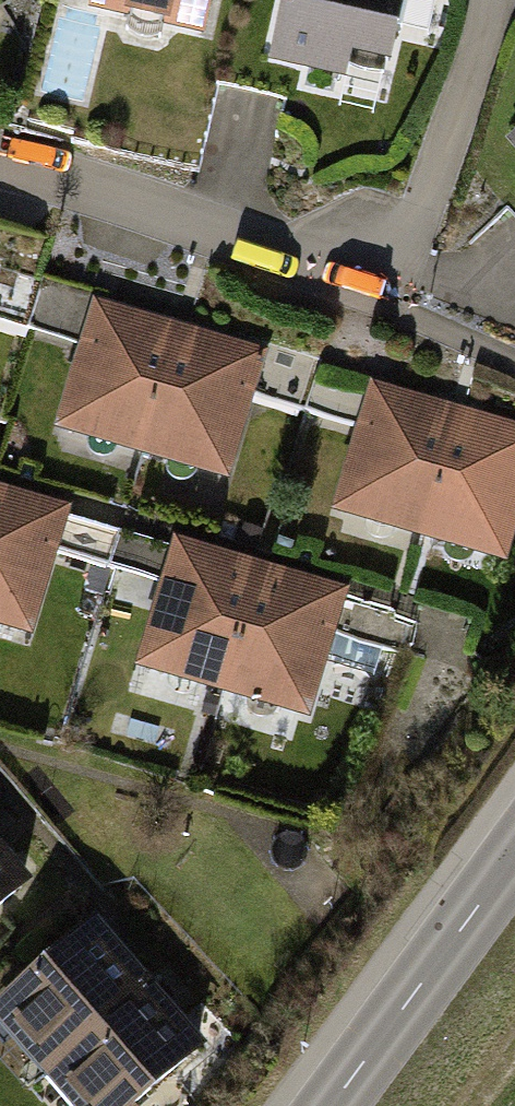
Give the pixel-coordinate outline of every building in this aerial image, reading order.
[(93,3),(198,30),(206,0),(93,0),(93,3)] [(270,59),(379,82),(397,0),(283,0),(270,59)] [(53,427),(227,478),(263,350),(193,329),(165,320),(92,298),(53,427)] [(504,563),(514,524),(514,421),(468,408),(445,401),(371,379),(332,513),(504,563)] [(28,634),(67,502),(0,482),(0,626),(28,634)] [(138,667),(307,716),(344,588),(268,566),(251,561),(174,539),(138,667)] [(23,876),(0,849),(0,894),(23,876)] [(149,974),(95,912),(0,994),(0,1021),(41,1068),(149,974)] [(149,974),(41,1068),(74,1105),(130,1105),(207,1037),(149,974)]
